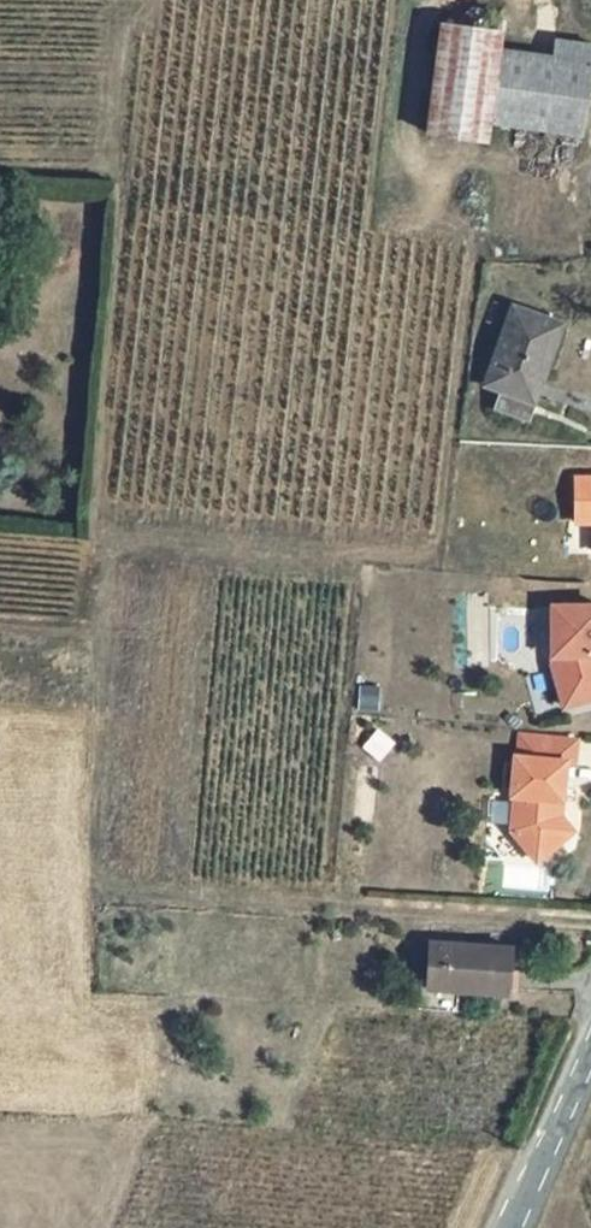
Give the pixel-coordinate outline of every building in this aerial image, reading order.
[(457,155),(465,83),(467,65),(406,59),(395,163),(456,169),(457,155)] [(465,83),(457,155),(548,163),(560,73),(523,68),(521,87),(465,83)] [(538,346),(491,330),(466,415),(486,421),(480,439),(509,448),(538,346)] [(556,508),(557,552),(578,552),(578,582),(590,582),(590,508),(556,508)] [(487,665),(489,596),(469,595),(467,664),(487,665)] [(533,638),(534,698),(546,738),(590,725),(590,716),(585,697),(578,697),(578,686),(583,686),(582,637),(533,638)] [(551,774),(507,769),(505,791),(501,791),(498,830),(500,831),(497,865),(522,896),(551,872),(536,853),(538,835),(548,835),(551,797),(552,796),(548,796),(551,774)] [(561,798),(563,775),(551,774),(548,796),(552,796),(551,797),(561,798)] [(546,850),(548,835),(538,835),(536,853),(551,872),(559,866),(546,850)] [(424,942),(422,1000),(505,1003),(507,945),(424,942)]
